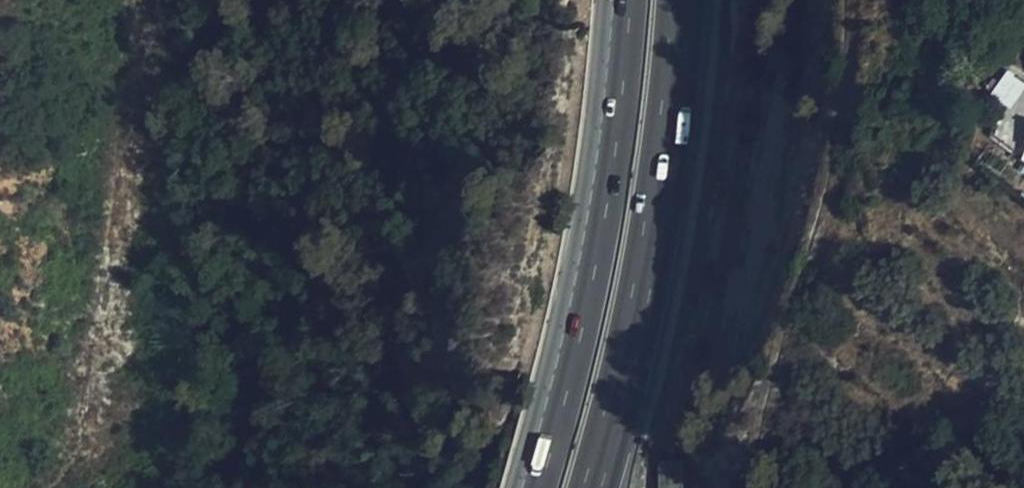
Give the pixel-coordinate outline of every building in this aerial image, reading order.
[(683,463),(661,463),(661,487),(683,487),(683,463)]
